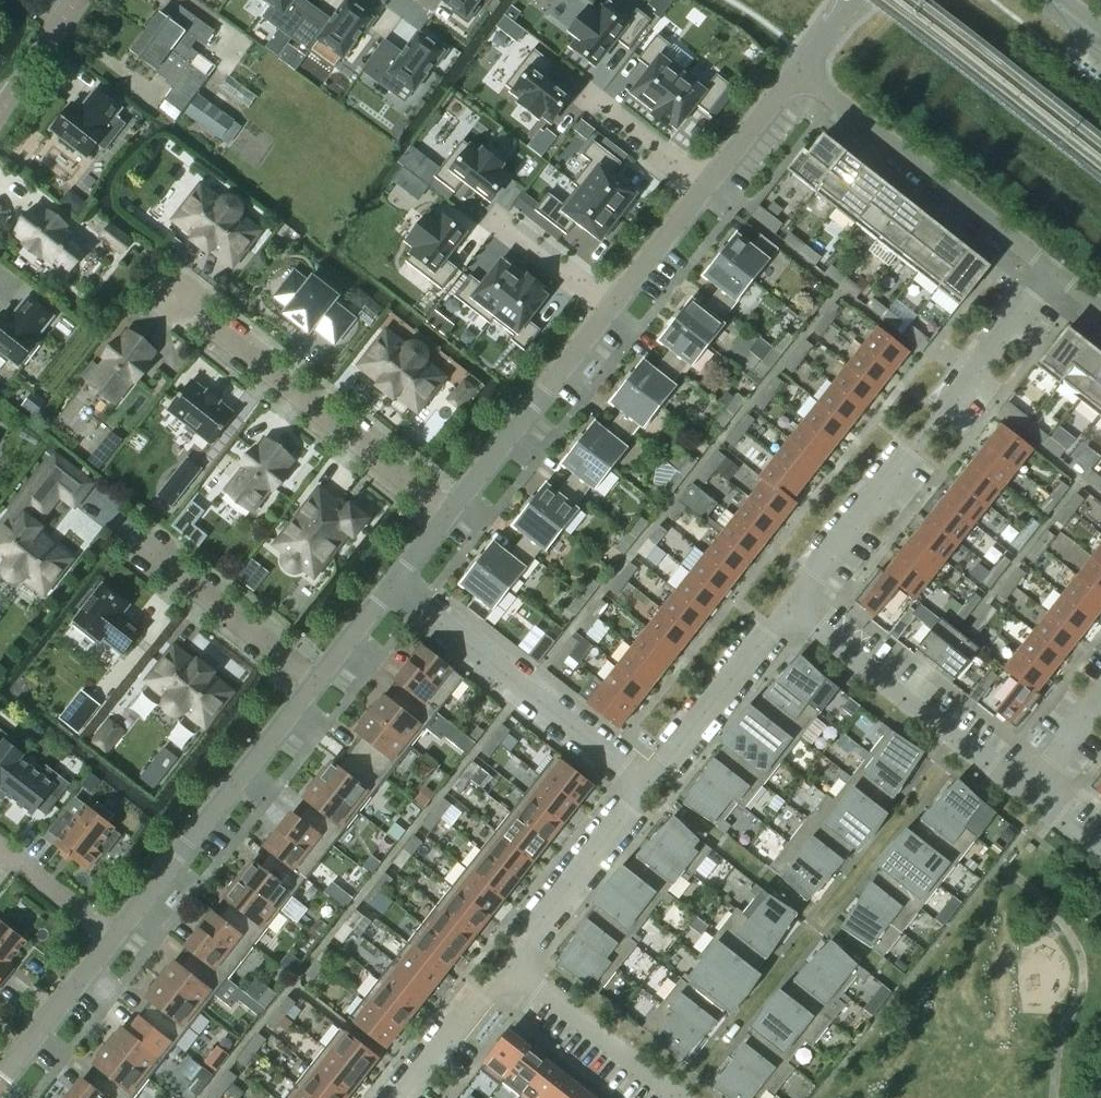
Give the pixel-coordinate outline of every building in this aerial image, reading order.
[(272,6),(264,18),(292,38),(309,16),(291,3),(293,0),(264,0),(272,6)] [(480,0),(442,0),(454,9),(451,12),(468,24),(479,8),(476,5),(480,0)] [(378,18),(362,6),(359,9),(347,1),(326,29),(309,16),(292,38),(321,59),(329,48),(343,58),(362,31),(366,34),(378,18)] [(208,79),(217,68),(191,49),(197,40),(206,46),(215,32),(180,7),(170,20),(160,13),(155,20),(150,19),(145,26),(147,31),(145,33),(208,79)] [(590,9),(572,32),(580,38),(573,47),(596,66),(616,40),(629,50),(645,30),(631,18),(625,27),(603,10),(598,15),(590,9)] [(182,113),(208,79),(145,33),(130,54),(174,87),(164,100),(182,113)] [(437,67),(449,51),(433,39),(430,43),(418,34),(397,62),(379,49),(363,71),(392,93),(400,81),(414,91),(434,65),(437,67)] [(668,51),(654,40),(638,60),(651,70),(632,94),(654,112),(683,76),(662,59),(668,51)] [(555,65),(535,49),(523,63),(531,70),(514,91),(523,99),(520,102),(540,118),(543,114),(552,121),(570,98),(545,78),(555,65)] [(710,84),(704,92),(683,76),(654,112),(656,113),(653,116),(670,130),(673,126),(677,129),(695,105),(708,116),(724,95),(710,84)] [(104,130),(121,109),(96,90),(80,111),(72,105),(52,130),(62,137),(59,142),(74,153),(77,149),(87,157),(107,132),(104,130)] [(241,127),(198,96),(185,113),(228,145),(241,127)] [(814,192),(845,153),(838,147),(840,144),(831,137),(831,136),(828,140),(824,136),(809,154),(803,150),(787,170),(814,192)] [(605,139),(599,146),(601,148),(622,163),(628,156),(605,139)] [(480,153),(471,146),(454,168),(446,161),(434,176),(455,192),(465,179),(491,199),(509,176),(500,169),(503,165),(483,150),(480,153)] [(622,163),(601,148),(590,162),(598,168),(582,189),(618,218),(620,214),(623,216),(636,200),(633,198),(635,195),(612,177),(622,163)] [(835,208),(866,169),(858,163),(861,160),(851,152),(848,156),(845,153),(814,192),(835,208)] [(856,224),(886,186),(879,180),(881,176),(872,169),(869,172),(866,169),(835,208),(856,224)] [(876,240),(907,202),(899,196),(902,192),(892,185),(890,188),(886,186),(856,224),(876,240)] [(258,232),(238,217),(241,210),(239,203),(234,199),(226,198),(220,202),(201,187),(175,220),(196,236),(193,240),(209,253),(212,249),(232,265),(258,232)] [(618,218),(582,189),(566,210),(557,204),(546,218),(566,234),(577,221),(600,240),(603,237),(605,239),(618,223),(615,221),(618,218)] [(897,256),(927,218),(920,212),(922,209),(913,201),(910,204),(907,202),(876,240),(897,256)] [(783,225),(759,206),(751,216),(775,235),(783,225)] [(87,248),(63,229),(66,226),(49,213),(46,216),(35,208),(16,233),(27,241),(24,245),(39,257),(42,253),(67,273),(87,248)] [(465,232),(442,214),(435,223),(427,216),(408,239),(416,246),(412,252),(434,269),(427,277),(442,288),(458,268),(445,258),(465,232)] [(917,273),(948,234),(940,228),(943,225),(933,217),(931,221),(927,218),(897,256),(917,273)] [(131,241),(110,225),(101,237),(122,253),(131,241)] [(938,289),(968,250),(961,244),(964,241),(954,233),(951,237),(948,234),(917,273),(938,289)] [(753,282),(778,250),(778,249),(761,236),(753,246),(737,234),(720,255),(753,282)] [(805,246),(790,234),(783,242),(799,254),(805,246)] [(821,258),(806,246),(805,246),(799,254),(815,266),(821,258)] [(975,285),(990,267),(981,261),(984,257),(975,250),(972,253),(968,250),(938,289),(960,306),(976,285),(975,285)] [(729,313),(753,282),(720,255),(703,277),(718,289),(711,299),(729,313)] [(523,278),(501,260),(482,284),(469,274),(453,294),(468,305),(474,297),(495,314),(523,278)] [(846,278),(831,266),(825,274),(840,286),(846,278)] [(352,320),(331,303),(336,297),(332,295),(333,295),(316,282),(312,279),(308,285),(294,274),(276,297),(290,308),(286,314),(289,316),(289,317),(305,330),(308,332),(315,324),(320,328),(318,330),(334,343),(352,320)] [(542,293),(545,289),(527,275),(525,279),(523,278),(495,314),(516,330),(509,338),(524,350),(540,329),(527,319),(545,295),(542,293)] [(862,291),(847,279),(846,278),(840,286),(856,299),(862,291)] [(36,338),(52,317),(28,298),(12,319),(3,312),(0,317),(0,357),(6,362),(9,358),(22,368),(42,343),(36,338)] [(888,310),(872,298),(866,307),(881,319),(888,310)] [(726,325),(722,322),(729,313),(711,299),(704,308),(692,299),(675,320),(709,347),(726,325)] [(806,323),(819,308),(811,301),(798,317),(806,323)] [(831,323),(842,310),(834,303),(823,317),(831,323)] [(903,323),(888,311),(888,310),(881,319),(897,331),(903,323)] [(821,336),(831,323),(823,317),(813,330),(821,336)] [(692,368),(709,347),(675,320),(658,342),(670,351),(663,360),(680,374),(688,365),(692,368)] [(931,342),(910,325),(902,335),(923,352),(931,342)] [(894,372),(909,353),(877,328),(862,347),(894,372)] [(1059,384),(1089,345),(1082,340),(1085,336),(1075,328),(1072,332),(1068,329),(1054,347),(1051,345),(1035,365),(1059,384)] [(146,363),(154,352),(129,332),(121,343),(117,340),(104,357),(108,359),(89,384),(114,403),(133,379),(136,382),(149,365),(146,363)] [(782,354),(794,339),(786,332),(774,348),(782,354)] [(443,378),(424,363),(426,356),(424,349),(419,345),(411,344),(405,348),(386,333),(361,366),(381,382),(378,386),(394,399),(397,395),(417,410),(443,378)] [(813,347),(805,340),(794,354),(802,360),(813,347)] [(1100,373),(1100,349),(1095,345),(1093,348),(1089,345),(1059,384),(1079,400),(1100,373)] [(894,372),(862,347),(847,366),(879,391),(894,372)] [(770,370),(782,354),(774,348),(761,363),(770,370)] [(792,373),(802,360),(794,354),(784,367),(792,373)] [(673,383),(680,374),(663,360),(655,370),(644,360),(627,382),(660,408),(677,386),(673,383)] [(865,409),(879,391),(847,366),(833,384),(865,409)] [(1100,415),(1100,373),(1079,400),(1100,417),(1100,415)] [(773,397),(783,384),(776,378),(765,391),(773,397)] [(460,409),(476,389),(464,379),(448,400),(460,409)] [(235,415),(220,403),(221,402),(208,392),(207,393),(191,381),(168,410),(212,445),(235,415)] [(643,430),(660,408),(627,382),(609,403),(621,413),(614,422),(632,436),(639,427),(643,430)] [(850,428),(865,409),(833,384),(818,403),(850,428)] [(762,410),(773,397),(765,391),(755,404),(762,410)] [(733,416),(745,400),(737,394),(725,410),(733,416)] [(1030,420),(1006,401),(999,411),(1023,430),(1030,420)] [(835,446),(850,428),(818,403),(804,421),(835,446)] [(721,432),(733,416),(725,410),(713,425),(721,432)] [(743,434),(754,421),(746,415),(736,428),(743,434)] [(835,446),(804,421),(789,440),(821,465),(835,446)] [(624,445),(631,436),(632,436),(614,422),(607,431),(595,422),(578,443),(611,470),(628,448),(624,445)] [(1033,450),(1001,425),(986,445),(1018,470),(1033,450)] [(1049,438),(1034,426),(1028,434),(1043,446),(1049,438)] [(733,447),(743,434),(736,428),(725,441),(733,447)] [(1065,450),(1050,438),(1049,438),(1043,446),(1059,459),(1065,450)] [(283,471),(292,460),(267,440),(258,451),(255,448),(242,465),(245,468),(226,492),(251,511),(270,487),(274,490),(287,474),(283,471)] [(806,483),(821,465),(789,440),(774,458),(806,483)] [(594,491),(611,470),(578,443),(561,465),(573,474),(565,484),(583,497),(590,488),(594,491)] [(1018,470),(986,445),(971,463),(1003,488),(1018,470)] [(714,471),(725,458),(717,452),(707,465),(714,471)] [(685,478),(697,462),(689,456),(677,471),(685,478)] [(70,560),(37,534),(41,528),(27,517),(33,508),(43,516),(60,494),(74,505),(90,485),(55,458),(0,527),(0,558),(6,563),(4,569),(6,576),(11,581),(19,581),(25,577),(44,592),(70,560)] [(806,483),(774,458),(760,477),(764,480),(792,502),(792,501),(806,483)] [(1091,470),(1075,458),(1069,466),(1084,478),(1091,470)] [(171,506),(200,469),(187,459),(158,496),(171,506)] [(1003,488),(971,463),(957,482),(988,506),(1003,488)] [(704,484),(714,471),(707,465),(696,478),(704,484)] [(1091,470),(1084,478),(1100,491),(1100,490),(1100,478),(1091,470)] [(672,493),(684,478),(685,478),(677,471),(664,487),(672,493)] [(792,502),(764,480),(749,499),(781,523),(796,504),(792,501),(792,502)] [(988,506),(957,482),(943,499),(974,524),(988,506)] [(1058,502),(1069,488),(1061,482),(1050,495),(1058,502)] [(580,510),(576,507),(583,497),(565,484),(558,493),(546,484),(529,505),(563,531),(580,510)] [(766,542),(735,517),(724,531),(707,517),(718,504),(692,484),(677,503),(685,509),(720,536),(751,561),(766,542)] [(354,537),(368,519),(350,506),(345,512),(319,491),(276,546),(285,553),(283,560),(285,567),(291,572),(298,572),(304,568),(313,575),(323,563),(348,532),(354,537)] [(1073,514),(1084,500),(1076,494),(1066,507),(1073,514)] [(1048,515),(1058,502),(1050,495),(1040,509),(1048,515)] [(781,523),(749,499),(735,517),(766,542),(781,523)] [(974,524),(943,499),(929,517),(960,542),(974,524)] [(191,502),(173,526),(185,536),(203,512),(191,502)] [(674,522),(685,509),(677,503),(667,516),(674,522)] [(563,531),(529,505),(512,527),(524,536),(517,545),(534,559),(542,550),(546,553),(563,531)] [(1063,527),(1073,514),(1066,507),(1055,521),(1063,527)] [(648,524),(640,517),(628,533),(636,540),(648,524)] [(960,542),(929,517),(913,536),(945,561),(960,542)] [(1029,539),(1040,525),(1032,519),(1021,532),(1029,539)] [(655,545),(666,532),(658,526),(648,539),(655,545)] [(1044,550),(1055,537),(1047,531),(1036,544),(1044,550)] [(1018,552),(1029,539),(1021,532),(1011,546),(1018,552)] [(623,555),(636,540),(628,533),(615,549),(623,555)] [(751,561),(720,536),(705,555),(737,580),(751,561)] [(945,561),(913,536),(898,555),(930,580),(945,561)] [(645,559),(655,545),(648,539),(637,553),(645,559)] [(510,590),(534,559),(517,545),(510,554),(494,542),(476,563),(510,590)] [(1034,564),(1044,551),(1044,550),(1036,544),(1026,558),(1034,564)] [(1091,558),(1100,565),(1100,546),(1091,558)] [(737,580),(705,555),(691,573),(722,598),(737,580)] [(930,580),(898,555),(884,573),(880,569),(879,571),(915,599),(930,580)] [(1000,575),(1010,562),(1002,556),(992,569),(1000,575)] [(1091,558),(1077,576),(1100,595),(1100,565),(1091,558)] [(485,622),(510,590),(476,563),(459,585),(475,598),(467,608),(485,622)] [(626,582),(637,569),(629,563),(619,577),(626,582)] [(1015,587),(1026,574),(1018,568),(1007,581),(1015,587)] [(992,585),(1000,575),(992,569),(984,579),(992,585)] [(875,618),(899,587),(914,600),(915,599),(879,571),(855,602),(875,618)] [(722,598),(691,573),(676,592),(708,616),(722,598)] [(1077,576),(1063,594),(1095,619),(1100,611),(1100,595),(1077,576)] [(616,596),(626,582),(619,577),(608,590),(616,596)] [(587,601),(599,586),(591,579),(579,595),(587,601)] [(1005,601),(1015,587),(1007,581),(997,595),(1005,601)] [(119,617),(128,606),(103,586),(95,596),(91,593),(79,608),(83,611),(72,625),(97,645),(102,638),(123,655),(140,633),(119,617)] [(708,616),(676,592),(661,610),(693,635),(708,616)] [(971,612),(981,599),(973,593),(963,606),(971,612)] [(1095,619),(1063,594),(1049,612),(1081,637),(1095,619)] [(575,617),(587,601),(579,595),(567,610),(575,617)] [(597,619),(607,606),(600,600),(590,614),(597,619)] [(986,624),(996,611),(989,605),(978,618),(986,624)] [(960,626),(971,612),(963,606),(952,620),(960,626)] [(896,640),(917,614),(909,608),(888,634),(896,640)] [(693,635),(661,610),(647,629),(679,653),(693,635)] [(1081,637),(1049,612),(1034,631),(1066,656),(1081,637)] [(587,633),(597,619),(590,614),(579,627),(587,633)] [(935,665),(960,633),(941,618),(916,650),(935,665)] [(975,638),(986,624),(978,618),(967,632),(975,638)] [(679,653),(647,629),(632,647),(664,672),(679,653)] [(1066,656),(1034,631),(1018,650),(1050,675),(1066,656)] [(954,680),(979,649),(960,633),(935,665),(954,680)] [(538,664),(550,649),(555,642),(545,634),(528,656),(538,664)] [(568,656),(579,643),(571,637),(561,650),(568,656)] [(437,714),(463,680),(464,679),(421,645),(412,657),(414,659),(396,682),(401,686),(437,714)] [(664,672),(632,647),(618,665),(650,690),(664,672)] [(231,693),(210,677),(214,673),(198,660),(195,665),(174,649),(148,681),(167,696),(165,699),(165,703),(165,707),(167,710),(169,713),(172,714),(176,715),(180,715),(183,713),(186,711),(205,726),(231,693)] [(558,670),(568,656),(561,650),(550,663),(558,670)] [(1050,675),(1018,650),(1004,669),(1040,697),(1041,696),(1036,693),(1050,675)] [(838,689),(831,683),(830,683),(827,680),(800,655),(790,666),(788,665),(776,680),(819,714),(838,689)] [(650,690),(618,665),(603,684),(635,709),(650,690)] [(1016,729),(1040,697),(1004,669),(1003,670),(1019,682),(995,713),(1016,729)] [(976,703),(997,677),(989,670),(968,697),(976,703)] [(819,714),(776,680),(758,704),(800,738),(819,714)] [(635,709),(603,684),(588,703),(620,728),(635,709)] [(411,746),(437,714),(401,686),(390,700),(385,696),(379,704),(377,702),(368,712),(411,746)] [(86,695),(75,709),(71,706),(60,719),(77,733),(99,706),(86,695)] [(800,738),(758,704),(752,712),(749,710),(735,725),(782,761),(800,738)] [(385,780),(411,746),(368,712),(360,723),(362,725),(356,733),(361,737),(349,752),(385,780)] [(105,754),(123,732),(109,721),(91,743),(105,754)] [(924,753),(894,733),(890,730),(882,723),(876,731),(883,737),(871,753),(864,747),(862,749),(905,782),(918,767),(916,765),(924,753)] [(499,744),(510,731),(501,725),(491,738),(499,744)] [(782,761),(735,725),(724,742),(726,744),(720,751),(763,785),(782,761)] [(475,743),(484,732),(477,727),(468,738),(475,743)] [(467,754),(474,744),(475,743),(468,738),(460,748),(467,754)] [(489,758),(499,744),(491,738),(480,751),(489,758)] [(22,756),(5,742),(2,747),(0,745),(0,784),(22,756)] [(905,782),(862,749),(858,755),(865,760),(852,776),(845,771),(844,772),(887,806),(893,798),(894,799),(904,784),(905,782)] [(763,785),(720,751),(714,759),(713,758),(705,771),(702,775),(744,809),(763,785)] [(359,813),(385,780),(349,752),(338,767),(332,762),(326,770),(324,768),(316,779),(359,813)] [(22,756),(0,784),(0,790),(32,815),(37,809),(45,815),(57,800),(49,794),(54,788),(19,761),(23,756),(22,756)] [(575,804),(593,781),(581,772),(578,775),(554,756),(553,757),(554,758),(539,776),(575,804)] [(470,781),(480,768),(472,762),(462,775),(470,781)] [(887,806),(844,772),(839,778),(846,784),(833,800),(826,795),(825,796),(872,832),(883,815),(881,813),(887,806)] [(90,774),(80,786),(90,794),(100,782),(90,774)] [(1090,787),(1100,796),(1100,774),(1090,787)] [(459,795),(470,781),(462,775),(451,788),(459,795)] [(744,809),(702,775),(689,790),(691,792),(683,804),(714,824),(717,827),(725,834),(731,826),(724,821),(737,804),(744,810),(744,809)] [(575,804),(539,776),(525,794),(560,822),(575,804)] [(332,846),(359,813),(316,779),(307,790),(309,791),(303,799),(309,803),(297,818),(332,846)] [(996,813),(988,807),(988,808),(984,804),(958,780),(948,790),(946,789),(934,805),(976,838),(996,813)] [(545,841),(560,822),(525,794),(510,813),(545,841)] [(872,832),(825,796),(806,819),(849,853),(855,846),(858,848),(872,832)] [(441,818),(451,805),(443,799),(433,812),(441,818)] [(49,832),(60,840),(56,845),(83,866),(85,864),(89,868),(99,855),(95,851),(113,829),(107,824),(114,816),(98,803),(91,812),(86,807),(77,818),(67,810),(49,832)] [(976,838),(934,805),(931,808),(920,820),(921,821),(915,828),(958,862),(976,838)] [(430,832),(441,818),(433,812),(422,825),(430,832)] [(545,841),(510,813),(495,831),(531,859),(545,841)] [(692,875),(712,850),(704,844),(701,842),(673,816),(663,827),(662,825),(649,841),(692,875)] [(332,846),(297,818),(285,833),(280,829),(274,836),(272,835),(263,845),(306,880),(332,846)] [(849,853),(806,819),(788,843),(831,877),(832,875),(845,862),(843,861),(849,853)] [(958,862),(915,828),(909,836),(907,834),(893,849),(939,886),(958,862)] [(531,859),(495,831),(481,850),(516,878),(531,859)] [(411,856),(422,842),(414,836),(403,849),(411,856)] [(692,875),(649,841),(631,865),(666,893),(673,898),(678,892),(671,887),(677,880),(684,885),(692,875)] [(831,877),(788,843),(768,868),(776,874),(780,877),(807,902),(817,891),(818,892),(831,877)] [(306,880),(263,845),(263,846),(270,852),(259,866),(254,862),(248,870),(245,868),(237,879),(280,913),(306,880)] [(401,869),(411,856),(403,849),(393,863),(401,869)] [(939,886),(893,849),(881,866),(884,868),(878,876),(921,909),(939,886)] [(516,878),(481,850),(466,869),(502,896),(516,878)] [(666,893),(631,865),(625,872),(622,870),(608,885),(648,917),(666,893)] [(502,896),(466,869),(451,887),(487,915),(502,896)] [(382,893),(393,880),(384,873),(374,887),(382,893)] [(921,909),(878,876),(872,883),(871,882),(860,897),(859,899),(902,933),(921,909)] [(280,913),(237,879),(228,889),(231,891),(225,899),(230,903),(219,917),(211,911),(211,912),(254,946),(280,913)] [(789,926),(795,917),(797,914),(767,894),(763,891),(763,890),(755,884),(749,892),(756,897),(743,914),(736,908),(735,909),(778,943),(791,927),(789,926)] [(648,917),(608,885),(597,902),(599,904),(593,912),(636,946),(641,939),(634,934),(648,917)] [(372,906),(382,893),(374,887),(363,900),(372,906)] [(487,915),(451,887),(437,906),(472,934),(487,915)] [(902,933),(859,899),(847,915),(848,916),(840,928),(870,948),(871,948),(875,951),(874,952),(882,958),(902,933)] [(472,934),(437,906),(422,924),(457,952),(472,934)] [(778,943),(735,909),(717,933),(760,967),(766,959),(767,960),(776,946),(778,943)] [(353,930),(363,917),(355,910),(345,924),(353,930)] [(254,946),(211,912),(202,923),(204,925),(186,948),(191,952),(192,951),(228,979),(254,946)] [(636,946),(593,912),(575,936),(617,969),(636,946)] [(2,980),(13,966),(9,963),(25,942),(20,938),(26,930),(10,917),(4,925),(0,922),(0,978),(2,980)] [(342,943),(353,930),(345,924),(334,937),(342,943)] [(457,952),(422,924),(407,943),(443,971),(457,952)] [(760,967),(717,933),(698,956),(741,990),(760,967)] [(617,969),(575,936),(563,951),(564,952),(556,965),(585,984),(590,988),(598,994),(617,969)] [(831,940),(829,943),(821,951),(819,950),(807,965),(843,994),(856,976),(863,982),(869,974),(862,968),(861,968),(857,965),(831,940)] [(443,971),(407,943),(393,961),(428,989),(443,971)] [(333,955),(325,949),(314,962),(322,969),(333,955)] [(201,1012),(228,979),(192,951),(191,952),(180,966),(175,962),(169,969),(167,968),(158,978),(201,1012)] [(741,990),(698,956),(697,957),(704,963),(692,979),(685,974),(680,980),(722,1014),(741,990)] [(428,989),(393,961),(378,980),(414,1008),(428,989)] [(312,982),(322,969),(314,962),(304,976),(312,982)] [(850,999),(843,994),(807,965),(805,967),(793,980),(794,981),(788,989),(831,1023),(832,1022),(825,1016),(838,1000),(845,1005),(850,999)] [(175,1046),(201,1012),(158,978),(150,989),(152,991),(146,998),(151,1003),(139,1017),(175,1046)] [(414,1008),(378,980),(364,998),(399,1026),(414,1008)] [(722,1014),(680,980),(661,1004),(704,1037),(705,1036),(718,1022),(716,1021),(722,1014)] [(267,988),(257,1002),(266,1009),(277,995),(267,988)] [(831,1023),(788,989),(770,1013),(812,1046),(831,1023)] [(287,997),(277,1010),(285,1016),(295,1003),(287,997)] [(399,1026),(364,998),(349,1017),(349,1016),(348,1017),(384,1046),(399,1026)] [(704,1037),(661,1004),(641,1029),(649,1035),(649,1034),(654,1038),(680,1063),(690,1052),(691,1053),(704,1037)] [(274,1030),(285,1016),(277,1010),(266,1023),(274,1030)] [(812,1046),(770,1013),(751,1036),(794,1070),(799,1064),(792,1058),(804,1042),(811,1048),(812,1046)] [(175,1046),(139,1017),(128,1032),(122,1028),(116,1036),(114,1034),(106,1045),(149,1079),(175,1046)] [(377,1058),(340,1028),(339,1029),(325,1048),(362,1077),(377,1058)] [(499,1085),(528,1048),(509,1032),(507,1035),(504,1033),(498,1041),(500,1043),(479,1070),(499,1085)] [(256,1053),(266,1040),(258,1034),(247,1047),(256,1053)] [(794,1070),(751,1036),(745,1044),(744,1043),(734,1057),(732,1060),(775,1094),(794,1070)] [(149,1079),(106,1045),(97,1055),(99,1057),(93,1065),(98,1069),(87,1083),(87,1084),(105,1097),(134,1097),(149,1079)] [(218,1047),(205,1063),(216,1072),(229,1056),(218,1047)] [(245,1067),(256,1053),(247,1047),(237,1060),(245,1067)] [(362,1077),(325,1048),(310,1066),(347,1096),(362,1077)] [(521,1094),(547,1062),(528,1048),(499,1085),(500,1086),(504,1081),(521,1094)] [(732,1060),(720,1075),(722,1077),(713,1089),(727,1097),(760,1097),(767,1089),(774,1095),(775,1094),(732,1060)] [(565,1077),(547,1062),(521,1094),(526,1097),(549,1097),(565,1077)] [(310,1066),(296,1085),(312,1097),(346,1097),(347,1096),(310,1066)] [(197,1096),(213,1076),(203,1068),(187,1088),(197,1096)] [(226,1091),(237,1077),(229,1071),(218,1084),(226,1091)] [(584,1091),(565,1077),(549,1097),(579,1097),(584,1091)] [(87,1084),(87,1083),(82,1079),(70,1095),(68,1097),(105,1097),(87,1084)] [(226,1091),(218,1084),(208,1097),(221,1097),(226,1091)] [(296,1085),(285,1097),(312,1097),(296,1085)]
